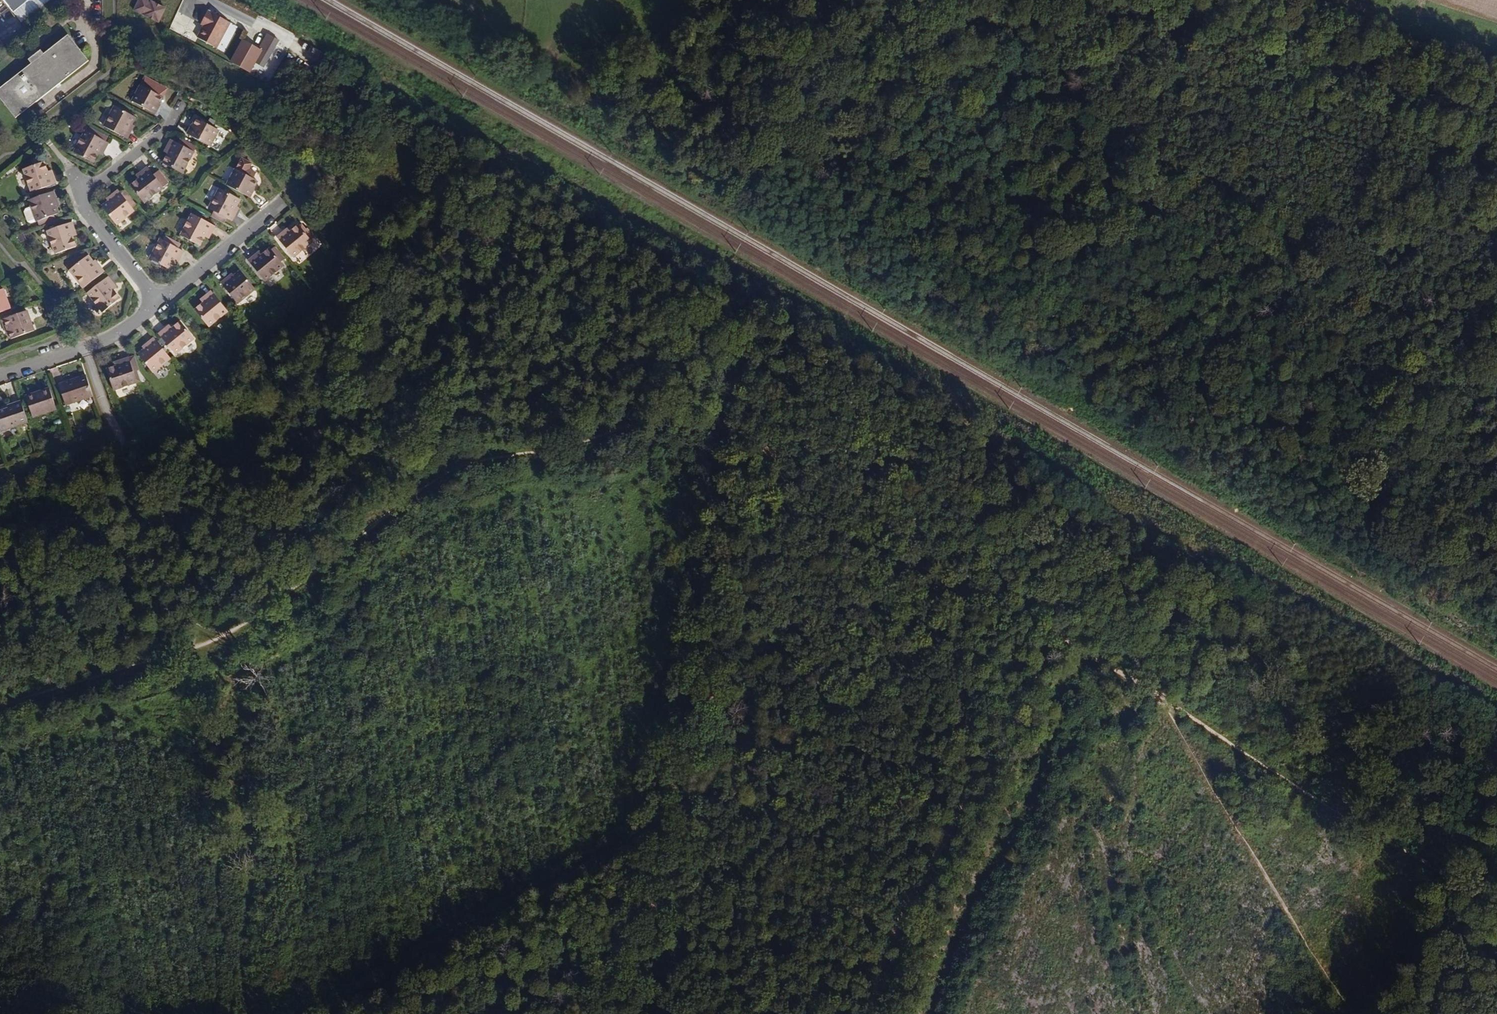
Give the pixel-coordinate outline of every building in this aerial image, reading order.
[(12,12),(27,0),(3,0),(12,12)] [(150,0),(140,0),(135,10),(159,22),(166,8),(150,0)] [(232,24),(210,11),(202,24),(205,26),(198,38),(217,49),(232,24)] [(0,86),(0,98),(15,117),(88,59),(67,33),(42,52),(39,49),(28,58),(30,62),(0,86)] [(268,35),(260,50),(264,52),(257,65),(265,69),(281,42),(268,35)] [(260,50),(244,41),(231,64),(251,75),(257,65),(264,52),(260,50)] [(163,97),(141,85),(132,101),(155,114),(159,107),(158,106),(163,97)] [(136,117),(116,106),(104,126),(128,139),(132,130),(130,129),(132,124),(136,117)] [(220,130),(198,118),(193,127),(192,126),(188,133),(211,146),(220,130)] [(89,131),(87,130),(74,152),(93,163),(99,154),(101,149),(105,151),(110,144),(107,142),(99,137),(101,133),(91,128),(89,131)] [(109,138),(101,133),(99,137),(107,142),(109,138)] [(174,139),(170,147),(174,150),(171,154),(166,163),(185,174),(197,152),(174,139)] [(49,175),(48,171),(44,161),(42,156),(33,159),(35,164),(24,168),(32,192),(57,183),(54,174),(49,175)] [(242,156),(236,168),(254,178),(257,172),(251,169),(254,162),(242,156)] [(133,186),(146,202),(165,187),(170,184),(162,174),(157,178),(149,167),(142,173),(144,177),(141,179),(133,186)] [(227,185),(251,197),(254,190),(253,189),(258,180),(254,178),(236,168),(227,185)] [(241,198),(220,188),(209,208),(233,220),(238,211),(235,210),(237,205),(241,198)] [(55,190),(29,200),(32,206),(26,208),(25,211),(28,221),(31,222),(38,220),(39,224),(55,218),(54,214),(59,213),(56,206),(54,201),(58,200),(55,190)] [(122,194),(119,190),(112,195),(114,198),(110,201),(104,206),(118,224),(136,210),(133,207),(137,205),(129,195),(125,197),(122,194)] [(200,244),(204,235),(207,231),(211,233),(215,225),(192,213),(181,235),(200,244)] [(73,221),(48,229),(57,253),(76,246),(73,236),(71,232),(76,230),(73,221)] [(299,225),(290,232),(287,234),(285,231),(277,237),(294,257),(312,242),(299,225)] [(176,257),(180,259),(184,250),(179,247),(181,243),(166,235),(164,239),(160,238),(150,258),(171,269),(174,262),(176,257)] [(270,248),(262,254),(258,257),(256,254),(249,260),(265,280),(284,265),(281,262),(285,258),(275,246),(271,250),(270,248)] [(71,269),(85,287),(105,271),(99,263),(97,265),(94,260),(89,255),(71,269)] [(241,270),(235,275),(231,278),(229,275),(221,282),(238,302),(255,288),(241,270)] [(115,283),(109,276),(89,292),(104,311),(121,298),(115,289),(112,286),(115,283)] [(212,289),(205,295),(207,299),(203,302),(196,308),(209,325),(228,310),(212,289)] [(13,311),(6,291),(0,293),(0,316),(13,311)] [(30,313),(4,322),(7,330),(10,329),(12,334),(13,340),(36,333),(30,313)] [(167,326),(159,332),(176,352),(195,337),(182,320),(173,327),(170,329),(167,326)] [(149,345),(145,348),(139,353),(154,371),(171,356),(155,336),(147,342),(149,345)] [(122,365),(118,367),(108,370),(115,390),(138,382),(135,375),(138,374),(137,372),(138,372),(141,371),(135,355),(121,360),(122,365)] [(93,396),(87,378),(76,382),(75,379),(59,384),(66,405),(93,396)] [(60,408),(54,390),(44,394),(43,390),(30,395),(36,416),(60,408)] [(24,400),(15,403),(16,405),(0,410),(0,422),(3,431),(31,422),(24,400)]
